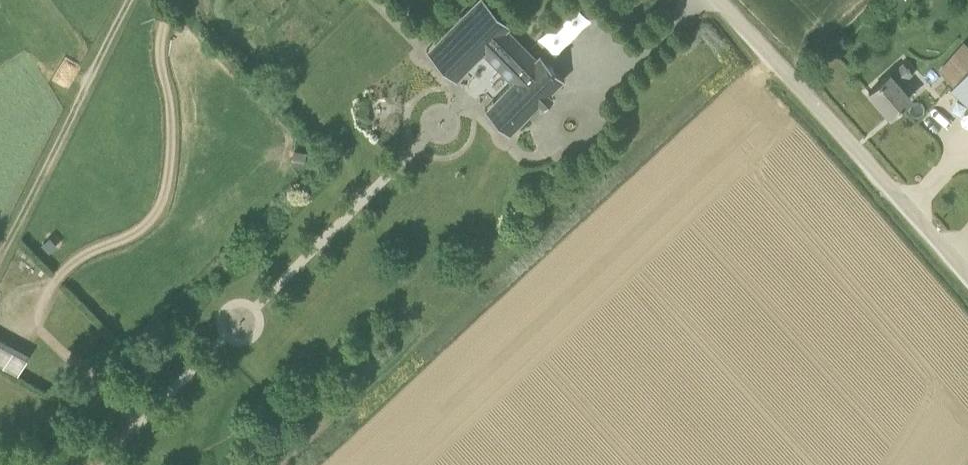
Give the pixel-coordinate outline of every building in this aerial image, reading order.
[(435,42),(427,49),(456,79),(483,52),(512,82),(485,109),(509,133),(540,102),(544,107),(551,99),(553,98),(549,94),(564,79),(540,55),(536,59),(507,29),(511,25),(486,0),(477,0),(435,42)] [(553,32),(552,31),(545,41),(552,45),(556,38),(568,45),(589,15),(572,3),(553,32)] [(890,115),(910,96),(899,84),(912,72),(903,62),(889,73),(867,91),(890,115)] [(956,76),(967,87),(967,64),(956,76)] [(18,373),(30,352),(0,335),(0,364),(18,373)]
